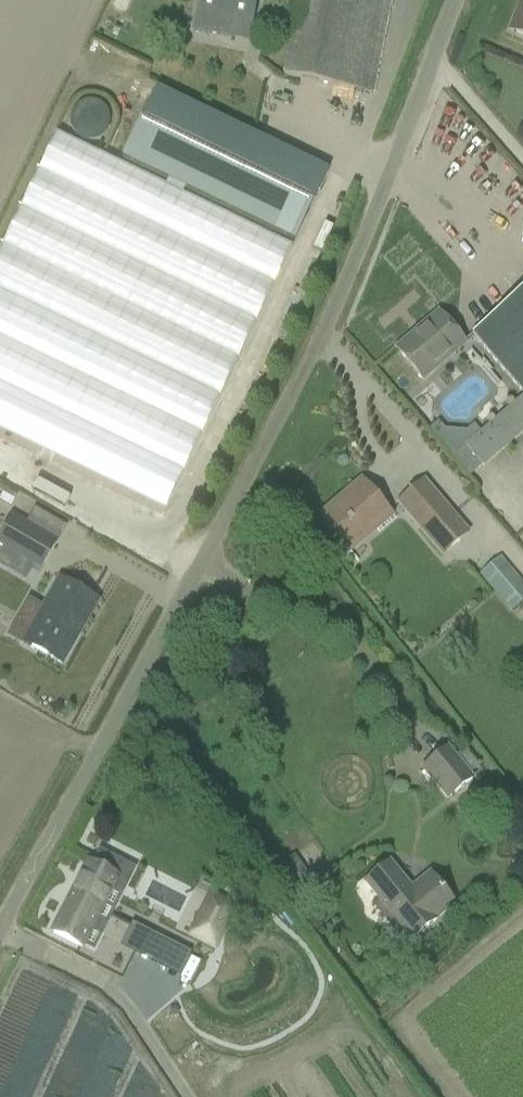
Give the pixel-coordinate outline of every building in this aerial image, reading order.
[(197,12),(227,18),(252,22),(256,0),(199,0),(197,12)] [(283,77),(362,92),(380,0),(298,0),(283,77)] [(521,13),(517,14),(510,32),(522,37),(522,9),(521,13)] [(197,12),(193,32),(223,38),(227,18),(197,12)] [(167,182),(164,187),(182,196),(185,190),(293,242),(327,172),(155,89),(121,160),(167,182)] [(182,475),(219,399),(291,248),(182,196),(164,187),(56,135),(0,250),(0,387),(182,475)] [(472,337),(486,353),(522,396),(522,296),(521,294),(472,337)] [(464,345),(454,333),(440,316),(416,337),(414,334),(395,349),(422,381),(464,345)] [(428,430),(451,457),(464,447),(481,467),(483,468),(522,433),(522,412),(515,403),(480,433),(473,426),(466,432),(444,431),(438,423),(428,430)] [(391,517),(375,497),(361,480),(342,497),(345,501),(322,520),(349,553),(391,517)] [(398,503),(442,555),(468,533),(424,481),(398,503)] [(0,535),(0,546),(41,569),(56,542),(11,516),(0,535)] [(500,556),(477,573),(510,612),(522,602),(522,585),(500,556)] [(450,574),(445,568),(439,574),(443,579),(447,576),(453,584),(463,577),(456,569),(450,574)] [(28,601),(8,636),(31,650),(32,648),(42,653),(61,664),(77,636),(71,633),(91,598),(72,588),(58,579),(41,609),(28,601)] [(474,780),(447,747),(419,768),(447,802),(474,780)] [(474,787),(465,793),(474,804),(482,798),(474,787)] [(294,855),(280,866),(297,890),(312,879),(294,855)] [(365,883),(378,900),(412,941),(437,921),(436,920),(453,907),(442,893),(428,877),(411,891),(389,863),(365,883)] [(53,934),(80,947),(116,878),(89,864),(53,934)] [(209,893),(187,937),(213,951),(236,906),(209,893)] [(245,910),(235,918),(242,926),(251,918),(245,910)] [(131,926),(120,948),(137,956),(148,934),(131,926)]
